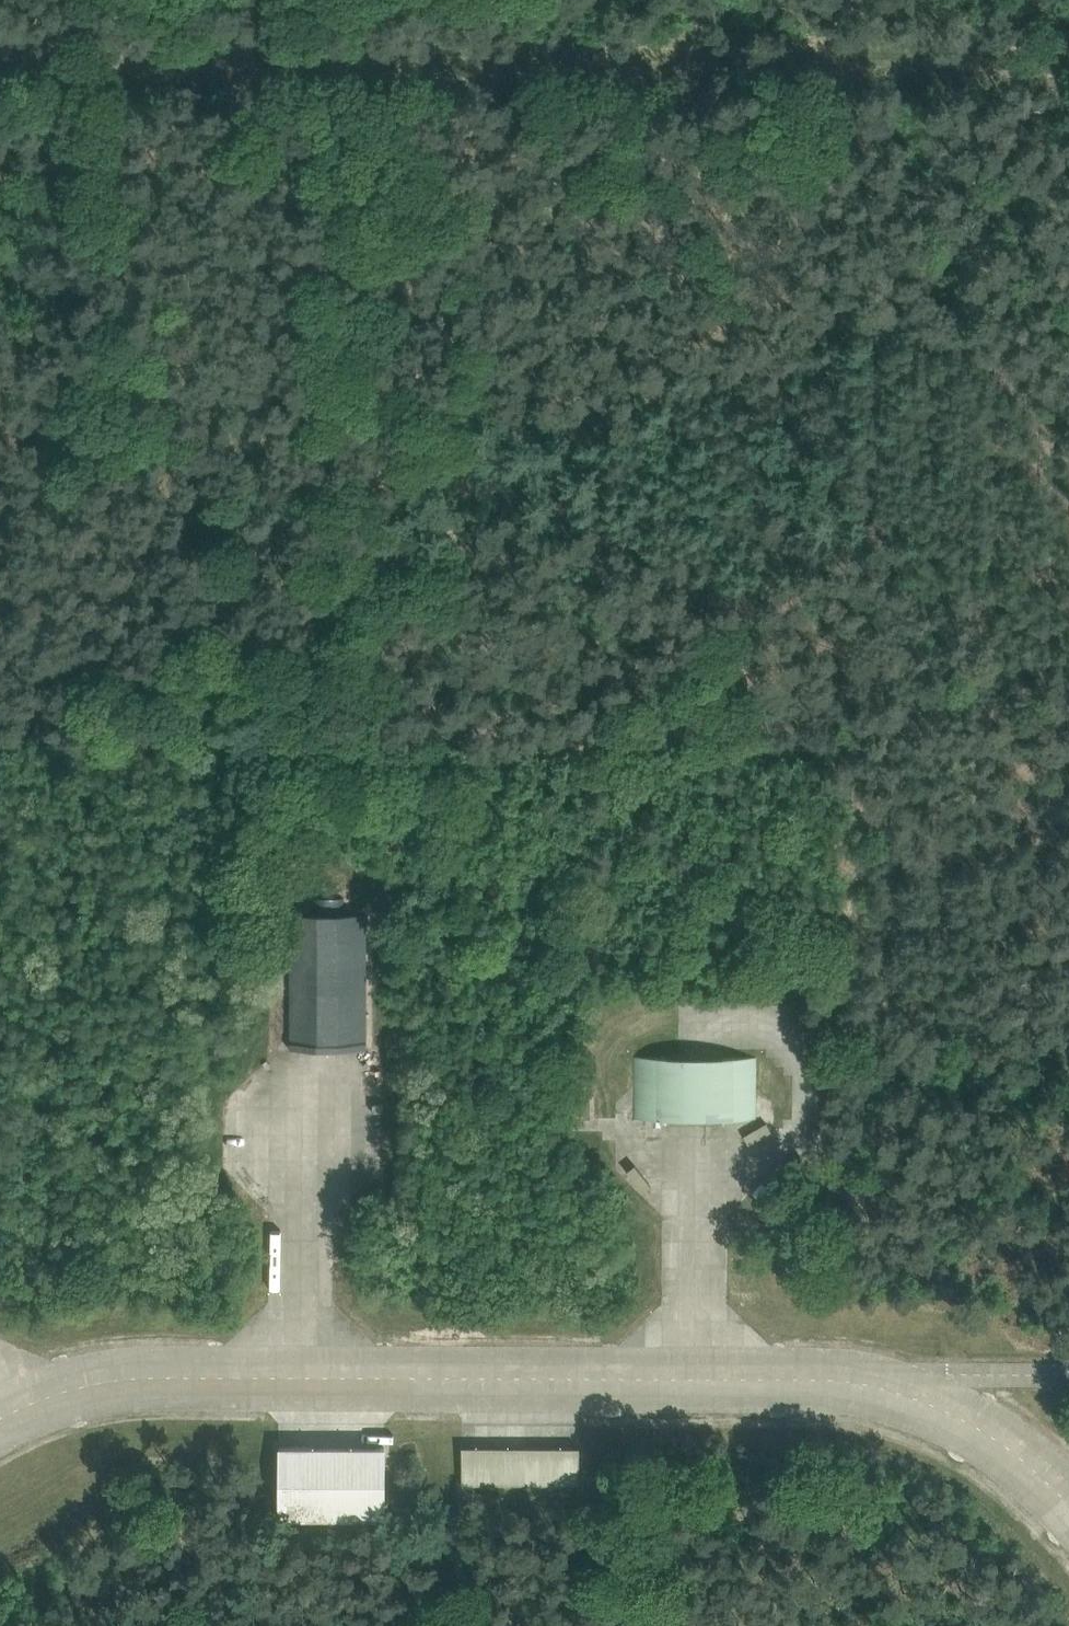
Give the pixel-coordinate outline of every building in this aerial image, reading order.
[(289,916),(287,1050),(287,1054),(367,1055),(370,918),(289,916)] [(797,1226),(797,1245),(810,1245),(810,1226),(797,1226)] [(385,1518),(386,1447),(280,1447),(279,1518),(385,1518)] [(462,1447),(462,1483),(580,1484),(580,1447),(462,1447)]
